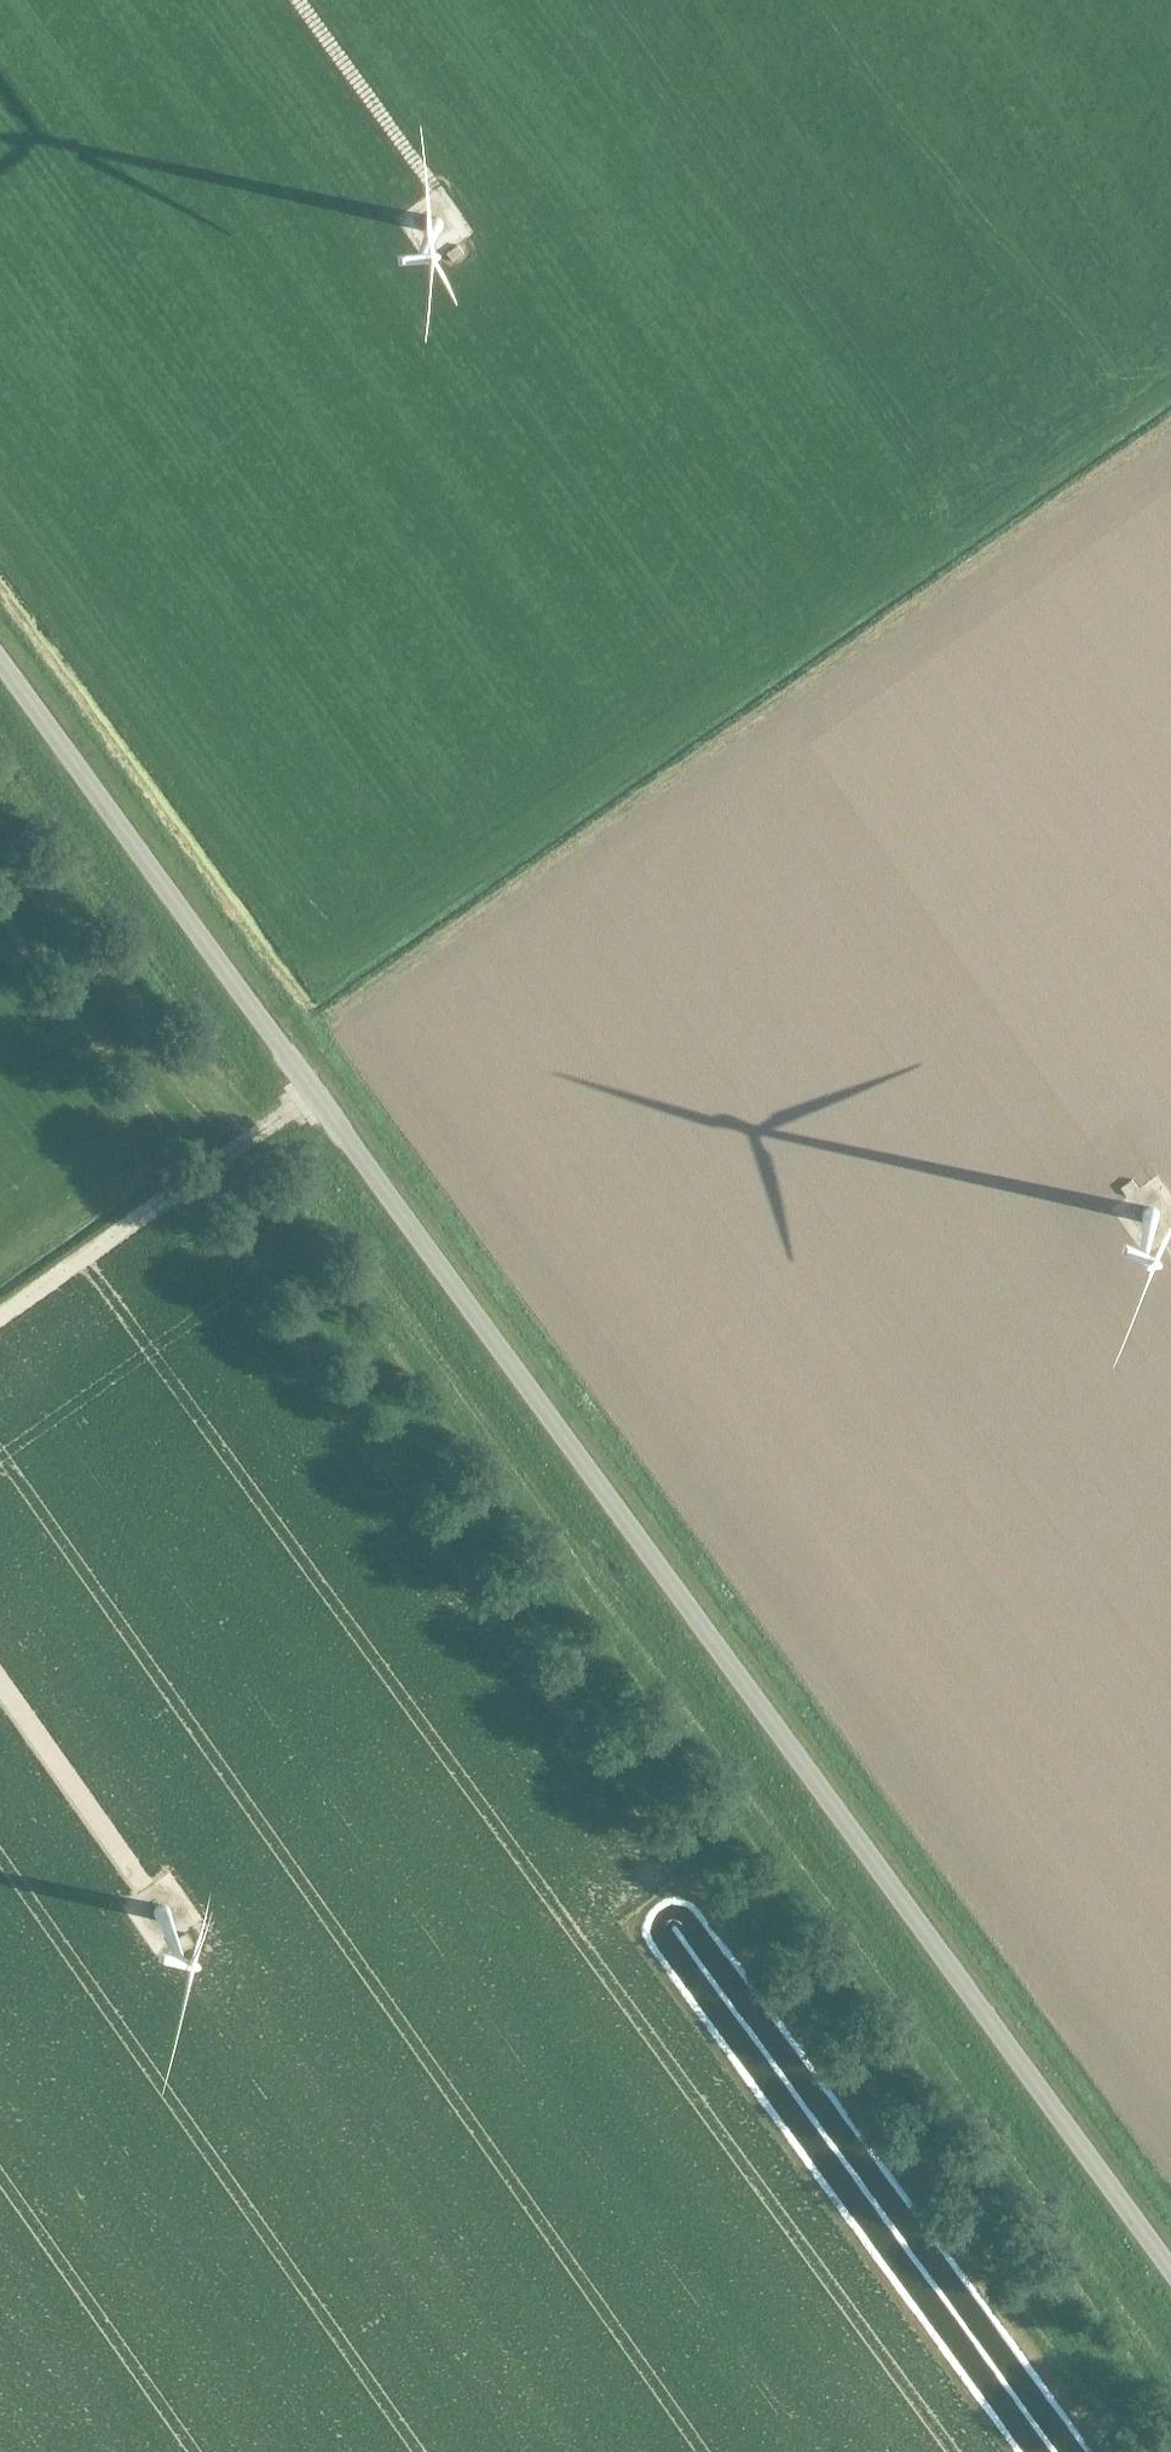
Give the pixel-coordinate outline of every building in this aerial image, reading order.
[(1115,1223),(1161,1224),(1161,1206),(1115,1205),(1115,1223)]
